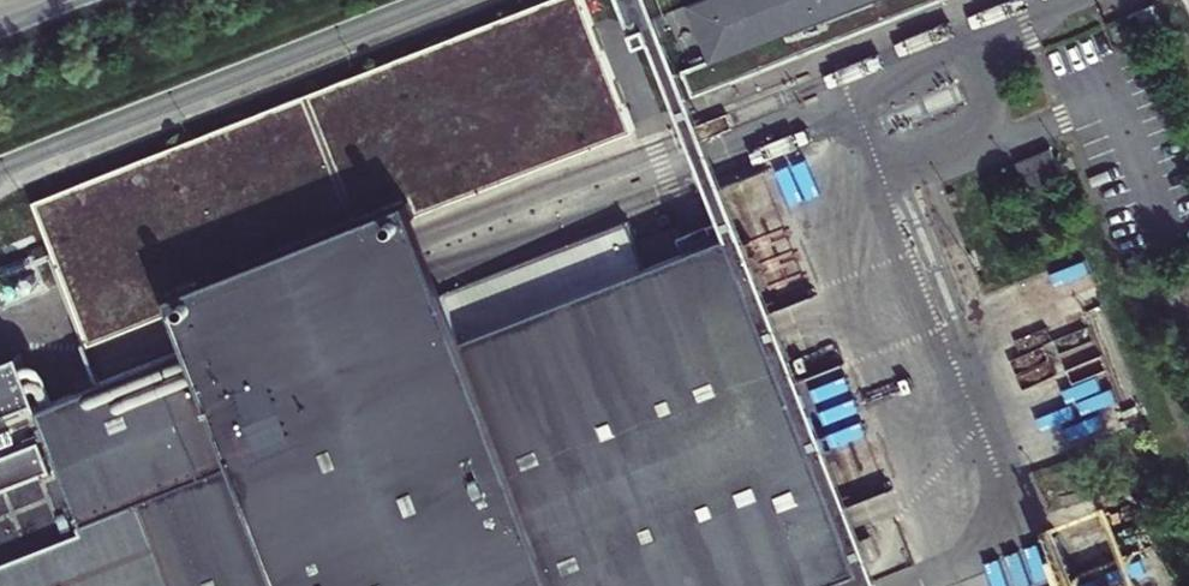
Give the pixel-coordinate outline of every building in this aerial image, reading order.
[(875,566),(745,234),(654,268),(479,338),(459,287),(429,211),(643,127),(593,0),(553,0),(36,202),(91,342),(191,303),(206,343),(50,404),(29,348),(0,360),(0,585),(823,585),(875,566)] [(823,585),(866,585),(897,574),(724,132),(673,0),(639,0),(654,39),(667,34),(708,139),(745,234),(875,566),(823,585)] [(717,56),(864,0),(707,0),(697,4),(717,56)] [(1139,5),(1149,31),(1164,25),(1155,0),(1151,0),(1139,5)] [(634,218),(459,287),(479,338),(654,268),(634,218)]
